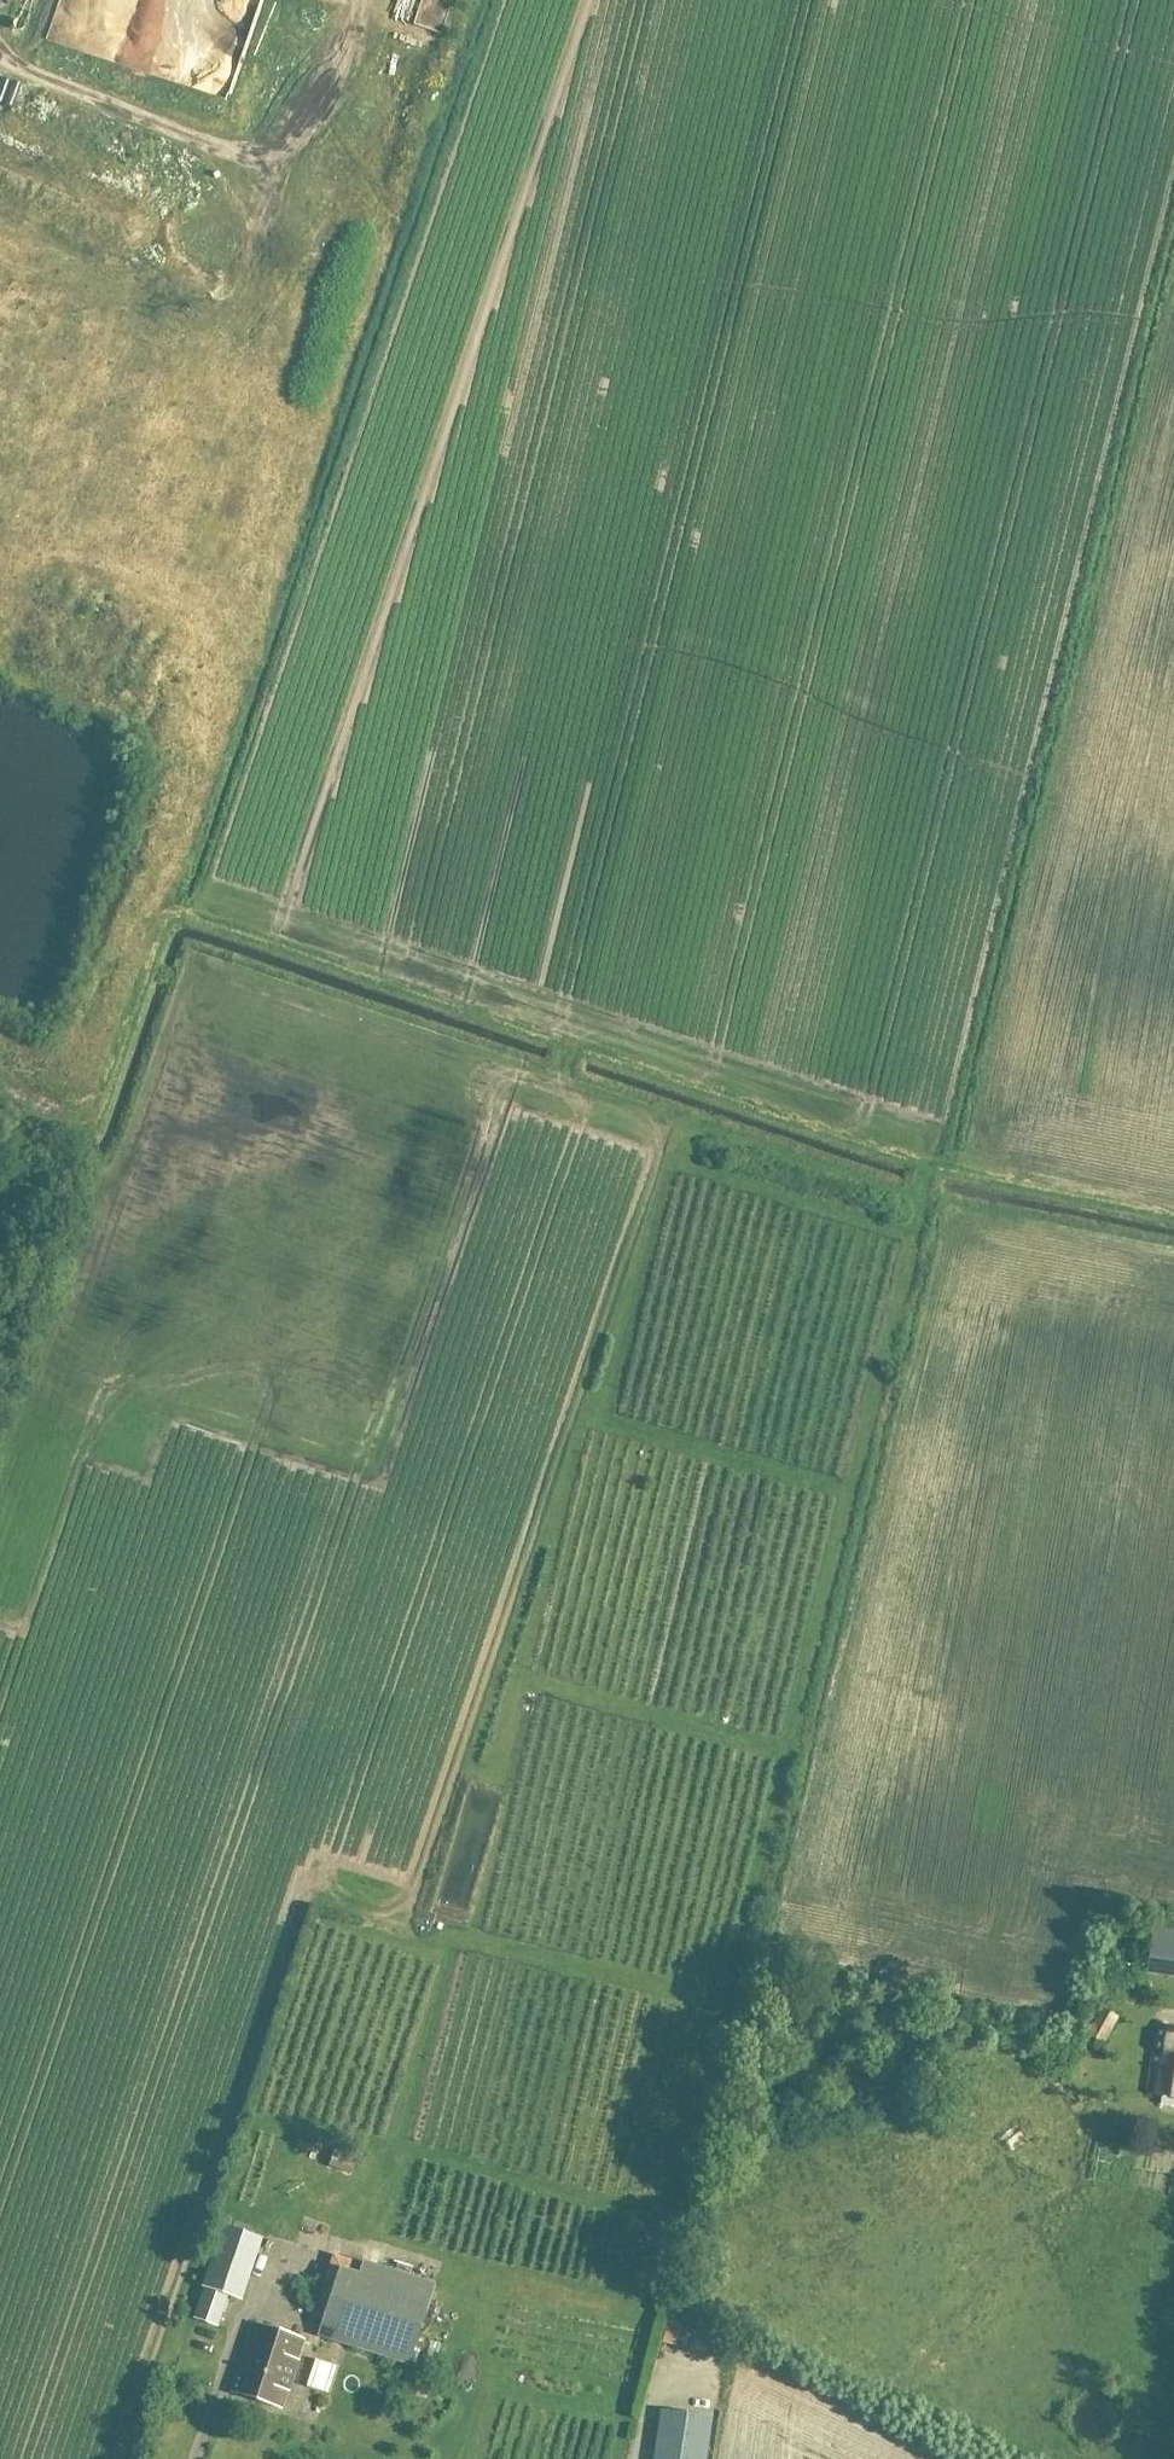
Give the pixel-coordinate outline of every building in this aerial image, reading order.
[(1154,1926),(1147,1971),(1173,1976),(1173,1929),(1154,1926)] [(1101,2009),(1088,2035),(1104,2043),(1117,2018),(1101,2009)] [(1158,2027),(1147,2095),(1173,2099),(1173,2029),(1158,2027)] [(345,2172),(352,2174),(357,2161),(359,2154),(336,2147),(329,2168),(345,2172)] [(224,2226),(202,2287),(192,2318),(217,2327),(227,2296),(241,2300),(262,2239),(224,2226)] [(410,2365),(435,2285),(365,2263),(360,2277),(341,2270),(320,2337),(410,2365)] [(282,2408),(304,2339),(254,2323),(231,2392),(282,2408)] [(311,2387),(326,2392),(337,2360),(322,2355),(311,2387)] [(663,2412),(656,2458),(705,2458),(711,2419),(663,2412)]
